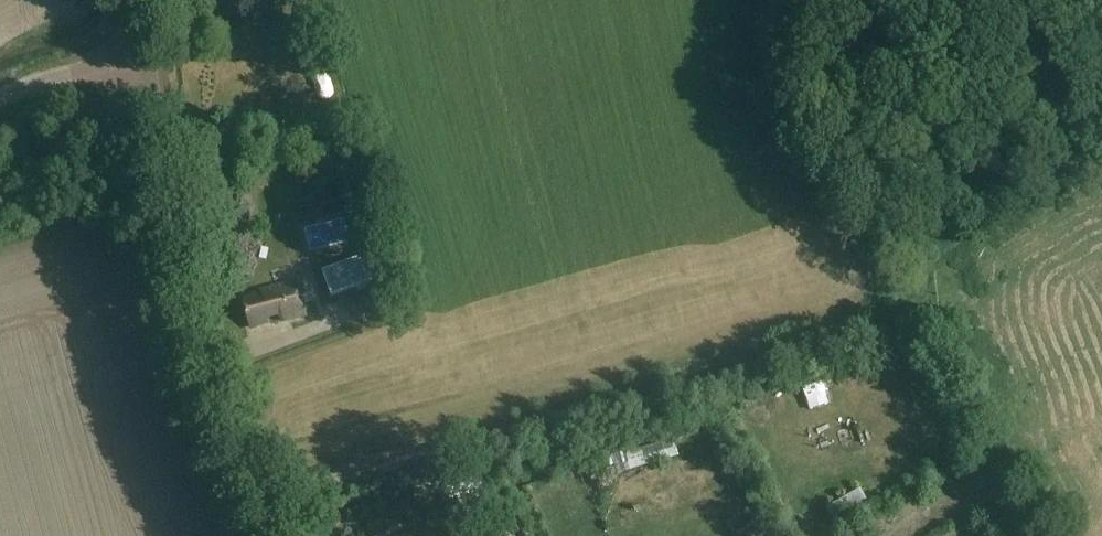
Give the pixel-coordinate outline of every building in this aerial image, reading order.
[(374,231),(369,213),(360,216),(358,217),(364,234),(374,231)] [(348,296),(355,318),(408,301),(401,279),(348,296)] [(280,325),(307,317),(297,281),(241,297),(251,331),(270,326),(269,321),(279,318),(280,325)] [(809,379),(816,399),(836,392),(829,372),(809,379)] [(632,460),(650,454),(644,434),(625,441),(632,460)] [(895,459),(878,466),(886,486),(903,479),(895,459)] [(449,478),(467,518),(491,507),(473,467),(449,478)] [(777,480),(767,484),(774,501),(784,496),(777,480)] [(855,483),(840,491),(850,510),(865,502),(855,483)] [(549,535),(570,535),(564,521),(546,529),(549,535)]
